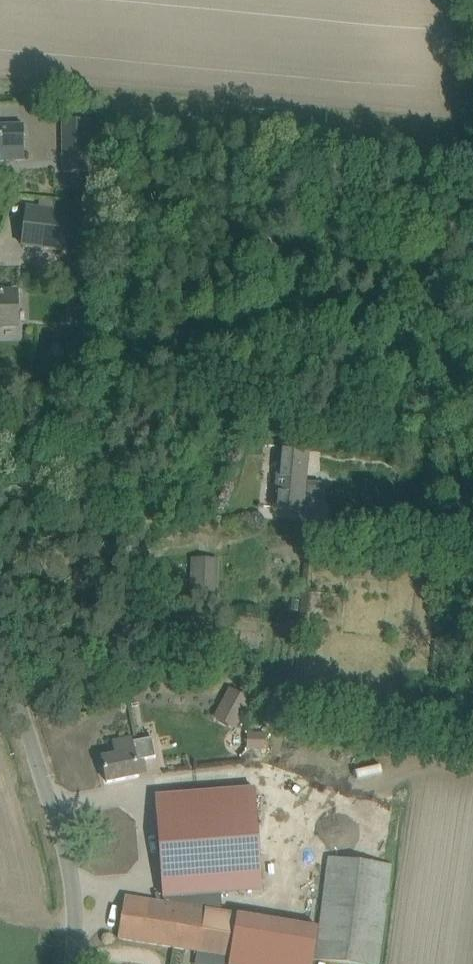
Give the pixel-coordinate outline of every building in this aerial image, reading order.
[(61,121),(62,172),(91,171),(90,121),(61,121)] [(24,160),(24,125),(0,125),(0,161),(24,160)] [(22,246),(78,253),(83,213),(27,206),(22,246)] [(17,326),(17,292),(0,292),(0,327),(17,326)] [(322,483),(304,481),(307,449),(281,446),(275,509),(319,512),(322,483)] [(194,563),(192,606),(220,607),(222,564),(194,563)] [(222,706),(241,716),(249,700),(231,690),(222,706)] [(247,734),(247,749),(265,750),(265,734),(247,734)] [(132,736),(113,740),(116,754),(101,757),(107,783),(138,776),(135,761),(156,756),(151,736),(132,739),(132,736)] [(163,894),(163,898),(262,891),(254,788),(155,795),(163,894)] [(328,857),(316,960),(354,963),(377,963),(389,864),(328,857)] [(126,896),(119,939),(230,957),(237,914),(126,896)]
